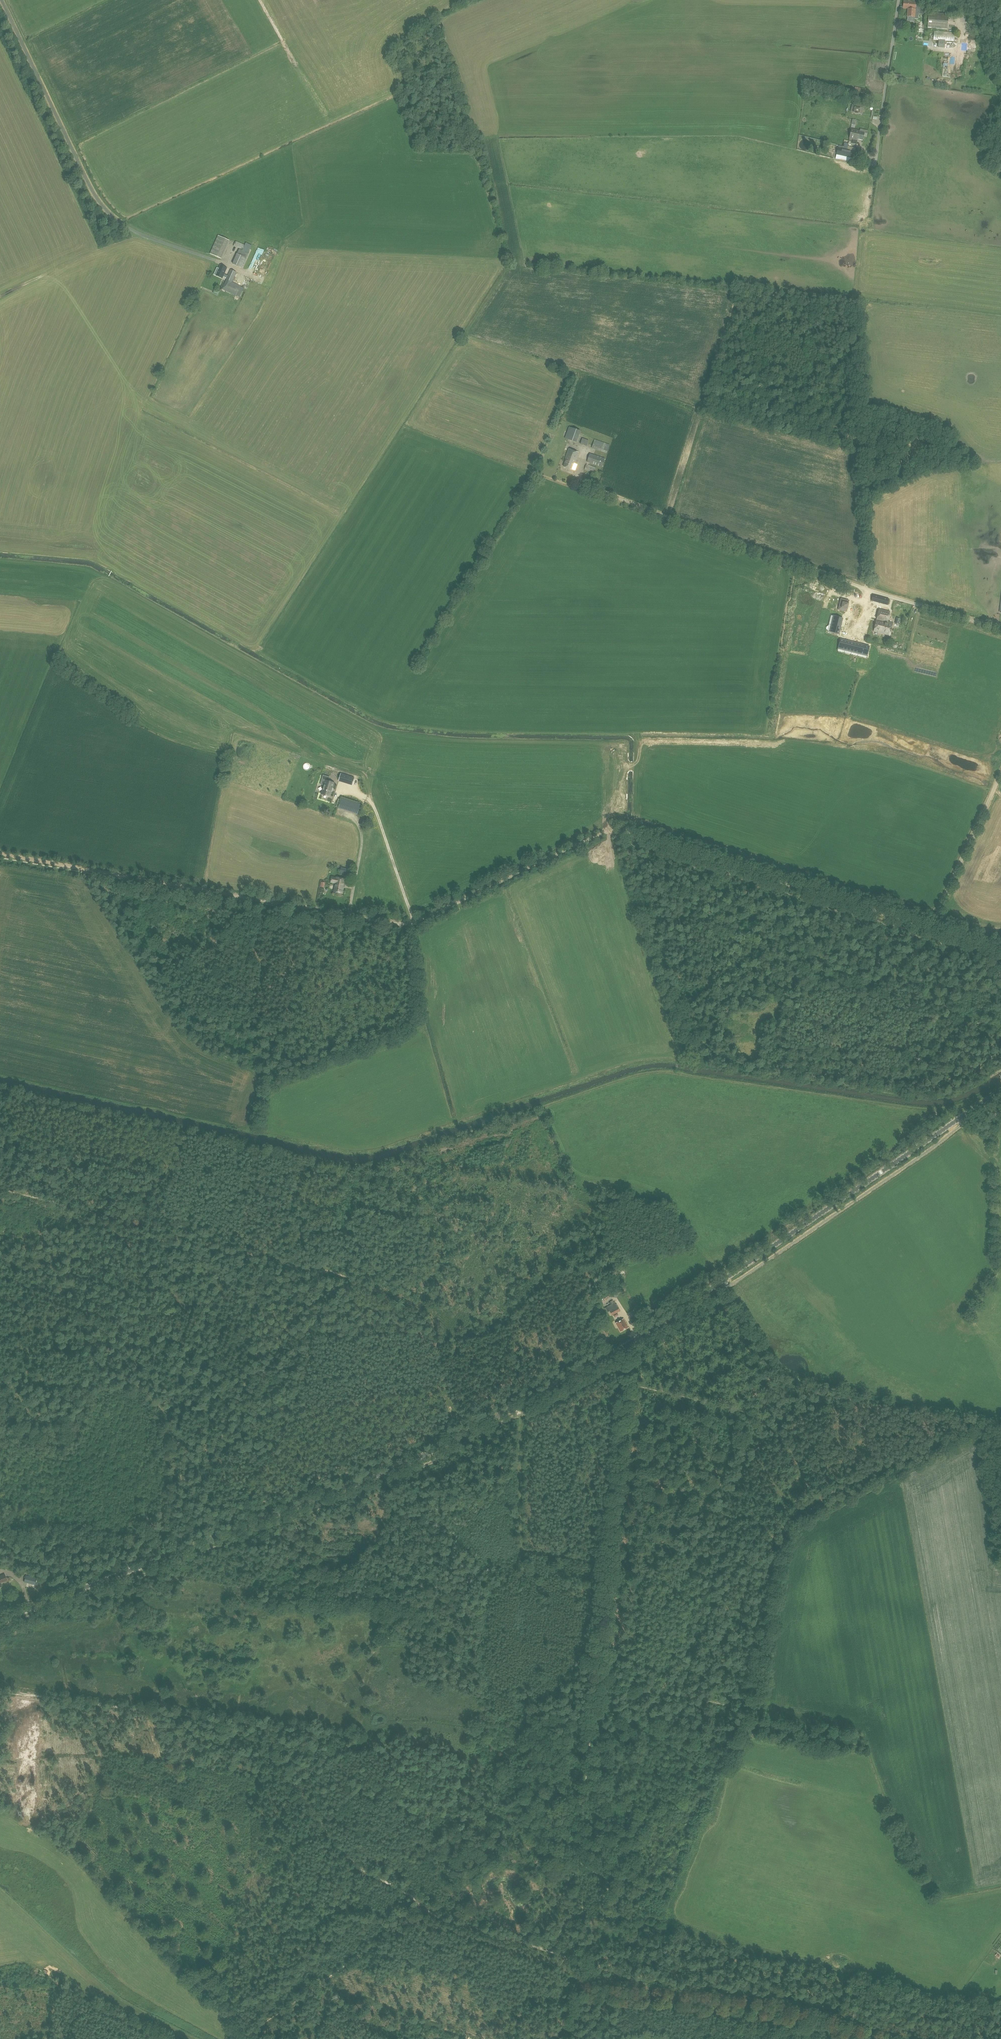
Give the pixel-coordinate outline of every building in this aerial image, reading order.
[(908,8),(907,16),(915,17),(914,19),(918,19),(919,6),(916,5),(916,2),(904,1),(903,8),(908,8)] [(948,14),(928,13),(927,28),(947,29),(948,14)] [(861,88),(855,87),(854,95),(860,96),(860,93),(867,95),(868,90),(861,88)] [(852,104),(851,111),(862,114),(864,106),(864,105),(853,103),(853,104),(852,104)] [(852,128),(849,138),(853,139),(852,144),(856,144),(857,139),(862,140),(864,133),(860,132),(860,130),(852,128)] [(848,157),(853,158),(855,151),(852,150),(853,147),(848,146),(847,149),(838,147),(836,157),(847,160),(848,157)] [(209,254),(221,259),(229,240),(218,235),(209,254)] [(239,249),(237,254),(232,264),(241,268),(246,258),(248,253),(242,250),(244,245),(235,241),(233,246),(239,249)] [(227,278),(221,289),(235,295),(239,286),(231,283),(236,272),(230,270),(228,276),(224,274),(226,268),(220,265),(218,269),(216,268),(213,275),(222,279),(223,276),(227,278)] [(580,431),(569,427),(565,438),(576,442),(580,431)] [(609,444),(594,439),(591,448),(606,454),(609,444)] [(575,462),(578,453),(569,449),(565,460),(566,460),(563,466),(571,469),(574,462),(575,462)] [(590,454),(587,462),(602,467),(605,459),(590,454)] [(586,464),(584,470),(594,473),(595,467),(586,464)] [(862,595),(843,593),(842,606),(855,607),(855,606),(861,607),(862,595)] [(879,609),(874,631),(883,634),(889,635),(893,623),(887,621),(890,612),(879,609)] [(832,616),(830,625),(840,627),(842,618),(832,616)] [(830,625),(828,632),(838,634),(840,627),(830,625)] [(841,640),(838,648),(845,650),(847,641),(841,640)] [(847,641),(845,650),(852,652),(854,643),(847,641)] [(854,643),(852,652),(858,654),(860,645),(854,643)] [(860,645),(858,654),(867,656),(869,647),(860,645)] [(341,774),(339,780),(352,784),(354,778),(341,774)] [(334,782),(326,780),(324,784),(325,785),(322,794),(330,796),(334,782)] [(339,808),(358,814),(361,804),(342,799),(339,808)] [(342,893),(345,879),(336,877),(336,878),(332,877),(331,882),(335,883),(334,892),(342,893)] [(945,1135),(955,1129),(952,1125),(943,1130),(945,1135)] [(620,1311),(617,1305),(615,1302),(605,1308),(608,1312),(610,1311),(612,1315),(620,1311)] [(621,1332),(629,1327),(624,1319),(616,1323),(621,1332)] [(35,1578),(25,1575),(24,1582),(33,1584),(35,1578)]
